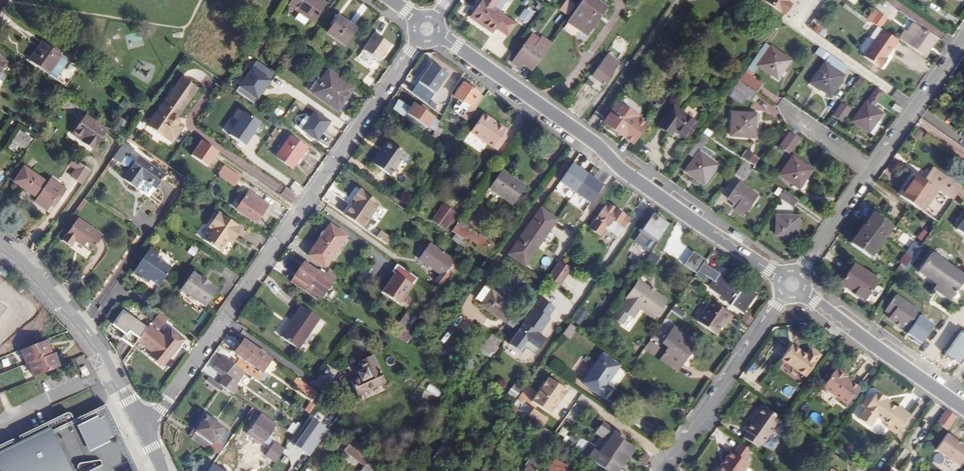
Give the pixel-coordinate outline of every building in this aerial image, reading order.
[(325,3),(321,0),(293,0),(289,6),(313,22),(325,3)] [(573,4),(567,0),(565,0),(558,10),(566,15),(573,4)] [(606,8),(595,0),(582,0),(567,21),(568,22),(578,29),(587,35),(606,8)] [(764,1),(781,13),(781,12),(785,15),(792,5),(787,1),(788,0),(765,0),(764,1)] [(469,18),(492,34),(496,28),(502,32),(510,21),(481,1),(469,18)] [(644,17),(651,5),(646,1),(638,13),(644,17)] [(524,25),(532,14),(524,8),(516,19),(524,25)] [(875,10),(867,20),(871,23),(879,12),(875,10)] [(887,18),(879,12),(871,23),(879,28),(887,18)] [(327,33),(345,46),(357,29),(339,16),(327,33)] [(516,25),(510,21),(502,32),(508,36),(516,25)] [(578,29),(568,22),(563,29),(573,36),(578,29)] [(900,38),(925,55),(935,41),(912,24),(907,32),(905,31),(900,38)] [(886,58),(898,41),(882,30),(864,57),(881,69),(888,60),(886,58)] [(384,53),(390,45),(374,34),(363,50),(378,61),(380,63),(386,54),(384,53)] [(540,39),(532,34),(526,43),(533,48),(540,39)] [(540,39),(533,48),(526,43),(525,42),(511,63),(519,68),(522,63),(533,71),(551,44),(541,37),(540,39)] [(29,60),(50,75),(63,55),(43,41),(29,60)] [(770,47),(757,66),(774,77),(780,68),(784,70),(790,61),(770,47)] [(829,96),(843,76),(841,75),(847,67),(819,47),(815,53),(826,60),(813,79),(823,85),(820,89),(829,96)] [(8,61),(0,55),(0,72),(8,61)] [(607,55),(592,77),(605,86),(620,64),(607,55)] [(242,85),(262,94),(273,71),(253,62),(242,85)] [(784,70),(780,68),(774,77),(778,80),(785,71),(784,70)] [(334,109),(343,96),(346,99),(353,88),(328,71),(321,80),(312,93),(334,109)] [(420,78),(422,87),(444,83),(443,74),(420,78)] [(742,104),(747,98),(751,101),(762,85),(747,74),(731,96),(742,104)] [(178,118),(199,89),(183,77),(148,125),(173,143),(184,126),(179,123),(178,118)] [(864,80),(860,77),(854,87),(858,89),(864,80)] [(321,80),(318,78),(309,91),(312,93),(321,80)] [(813,79),(812,78),(809,84),(819,91),(820,89),(823,85),(813,79)] [(444,83),(422,87),(425,102),(428,101),(427,99),(447,95),(444,83)] [(468,121),(484,99),(471,90),(473,87),(469,84),(467,87),(463,84),(453,97),(459,101),(454,109),(454,112),(468,121)] [(876,87),(853,121),(869,133),(875,123),(882,114),(873,108),(884,92),(876,87)] [(346,99),(343,96),(334,109),(337,111),(346,99)] [(406,114),(427,128),(435,118),(413,103),(410,109),(398,102),(393,110),(404,116),(406,114)] [(638,117),(617,102),(603,123),(623,137),(625,136),(630,128),(638,117)] [(842,104),(834,116),(841,121),(850,110),(842,104)] [(895,104),(892,109),(899,114),(902,110),(895,104)] [(275,105),(271,111),(280,116),(283,111),(275,105)] [(696,123),(673,107),(659,127),(668,134),(671,129),(674,131),(685,139),(696,123)] [(243,147),(260,123),(240,109),(224,133),(243,147)] [(317,141),(331,122),(315,111),(309,118),(301,130),(317,141)] [(752,115),(732,113),(730,136),(754,138),(755,126),(751,126),(752,115)] [(42,130),(49,120),(40,114),(34,124),(42,130)] [(94,149),(108,130),(86,114),(72,134),(94,149)] [(309,118),(305,115),(297,127),(301,130),(309,118)] [(505,130),(483,115),(471,132),(498,151),(505,140),(501,137),(503,134),(505,130)] [(635,143),(647,125),(640,120),(633,130),(628,138),(635,143)] [(879,126),(875,123),(869,133),(872,135),(879,126)] [(633,130),(630,128),(625,136),(628,138),(633,130)] [(33,138),(20,130),(13,141),(26,149),(33,138)] [(789,153),(799,140),(790,133),(780,146),(789,153)] [(704,185),(718,165),(709,159),(700,153),(699,152),(709,138),(703,134),(689,154),(695,158),(685,172),(704,185)] [(290,137),(276,158),(288,166),(294,158),(298,161),(306,148),(290,137)] [(372,163),(390,176),(405,153),(389,142),(384,150),(381,155),(378,153),(372,163)] [(129,158),(136,150),(128,144),(117,160),(122,164),(127,156),(129,158)] [(713,154),(704,147),(700,153),(709,159),(713,154)] [(758,159),(745,151),(742,156),(754,165),(758,159)] [(166,175),(139,156),(123,179),(136,188),(143,179),(156,188),(166,175)] [(793,156),(779,175),(796,186),(802,177),(806,179),(812,170),(793,156)] [(298,161),(294,158),(288,166),(292,169),(298,161)] [(70,159),(67,165),(73,168),(68,177),(82,184),(90,170),(70,159)] [(249,174),(231,161),(226,169),(230,171),(228,175),(242,184),(249,174)] [(570,161),(556,180),(588,204),(602,185),(570,161)] [(743,163),(735,174),(742,179),(750,167),(743,163)] [(48,183),(25,167),(14,181),(38,197),(35,201),(48,210),(51,206),(56,199),(59,202),(66,191),(50,179),(48,183)] [(753,169),(750,167),(742,179),(745,181),(753,169)] [(932,168),(923,181),(951,201),(961,188),(932,168)] [(513,205),(525,187),(502,171),(498,176),(493,183),(490,188),(513,205)] [(932,229),(951,201),(923,181),(913,175),(899,195),(926,215),(922,222),(932,229)] [(806,179),(802,177),(796,186),(795,187),(801,191),(808,181),(806,179)] [(343,191),(360,202),(366,193),(349,181),(343,191)] [(744,218),(757,199),(737,185),(727,200),(735,206),(738,208),(735,212),(744,218)] [(797,200),(784,191),(780,198),(792,207),(797,200)] [(237,209),(256,223),(268,206),(248,192),(237,209)] [(56,199),(51,206),(54,209),(59,202),(56,199)] [(445,230),(456,213),(443,204),(432,220),(445,230)] [(606,204),(589,228),(601,236),(606,229),(618,237),(629,220),(606,204)] [(527,264),(558,220),(541,208),(511,252),(527,264)] [(243,228),(218,212),(208,228),(210,229),(203,240),(221,252),(228,242),(231,237),(236,239),(243,228)] [(892,226),(874,212),(850,243),(869,257),(892,226)] [(658,239),(668,225),(653,214),(643,228),(658,239)] [(776,216),(776,236),(798,236),(799,217),(776,216)] [(75,241),(91,253),(102,236),(77,219),(62,241),(71,247),(75,241)] [(501,249),(493,244),(492,245),(459,221),(452,231),(455,234),(451,239),(465,250),(469,244),(493,260),(501,249)] [(324,267),(346,236),(329,225),(316,244),(308,256),(324,267)] [(377,230),(374,239),(387,243),(390,235),(377,230)] [(316,244),(312,241),(304,253),(308,256),(316,244)] [(419,259),(440,274),(435,282),(441,285),(450,273),(452,275),(460,265),(429,244),(419,259)] [(647,245),(643,252),(646,255),(651,248),(647,245)] [(659,250),(655,246),(650,253),(655,256),(659,250)] [(633,252),(625,247),(618,258),(626,263),(633,252)] [(150,248),(134,271),(142,277),(144,275),(151,280),(160,286),(172,269),(156,257),(158,254),(150,248)] [(684,265),(696,274),(703,264),(706,260),(693,252),(684,265)] [(905,266),(911,256),(904,252),(899,262),(905,266)] [(644,261),(649,265),(655,256),(650,253),(644,261)] [(931,254),(918,272),(936,284),(941,288),(938,292),(950,300),(963,279),(963,277),(931,254)] [(571,269),(559,261),(548,277),(559,286),(571,269)] [(316,272),(304,263),(291,281),(320,302),(334,282),(317,270),(316,272)] [(396,264),(378,292),(398,305),(416,278),(396,264)] [(741,289),(703,264),(696,274),(695,276),(703,281),(706,277),(714,282),(710,287),(732,302),(729,306),(741,314),(756,293),(744,285),(741,289)] [(878,280),(854,264),(841,283),(852,291),(851,292),(863,301),(878,280)] [(341,277),(329,269),(325,275),(337,283),(341,277)] [(180,290),(205,307),(217,290),(211,285),(211,284),(200,277),(193,272),(180,290)] [(666,300),(639,281),(626,299),(627,299),(614,319),(622,325),(628,315),(632,318),(639,307),(654,318),(656,315),(659,317),(666,307),(663,305),(666,300)] [(941,288),(936,284),(933,288),(938,292),(941,288)] [(490,291),(484,286),(475,299),(482,303),(490,291)] [(480,305),(513,328),(515,324),(522,314),(523,313),(491,291),(490,291),(482,303),(480,305)] [(889,318),(905,329),(918,311),(895,295),(885,311),(891,315),(889,318)] [(721,326),(725,321),(727,323),(732,316),(711,301),(697,322),(715,335),(721,326)] [(319,318),(301,306),(280,337),(298,349),(319,318)] [(674,307),(670,311),(675,315),(679,310),(674,307)] [(585,328),(591,315),(579,308),(572,321),(585,328)] [(685,314),(679,310),(675,315),(682,319),(685,314)] [(417,319),(407,311),(397,325),(408,332),(417,319)] [(531,320),(522,314),(515,324),(524,330),(531,320)] [(285,317),(274,332),(278,335),(289,320),(285,317)] [(570,324),(560,318),(553,328),(562,335),(570,324)] [(570,324),(562,335),(569,340),(577,329),(570,324)] [(183,338),(169,328),(163,339),(147,326),(138,339),(153,351),(149,356),(162,366),(168,358),(166,356),(169,353),(171,354),(183,338)] [(684,357),(687,353),(689,354),(694,347),(692,346),(695,342),(674,328),(663,344),(669,348),(661,359),(677,371),(686,358),(684,357)] [(447,329),(437,341),(443,345),(453,333),(447,329)] [(495,337),(488,332),(484,338),(491,343),(495,337)] [(484,338),(483,337),(475,348),(491,358),(498,348),(491,343),(484,338)] [(37,376),(60,367),(56,357),(54,353),(52,354),(48,345),(46,340),(23,349),(29,363),(31,362),(37,376)] [(234,353),(262,373),(263,372),(272,360),(243,340),(234,353)] [(644,350),(653,356),(658,349),(649,342),(644,350)] [(781,359),(805,377),(816,363),(815,362),(820,356),(810,349),(806,355),(791,345),(781,359)] [(606,386),(619,366),(603,354),(582,383),(603,398),(610,389),(606,386)] [(222,386),(231,393),(234,395),(239,390),(235,387),(245,372),(222,356),(215,365),(228,374),(224,380),(220,385),(222,386)] [(361,377),(351,381),(357,395),(385,383),(373,356),(359,361),(363,371),(359,373),(361,377)] [(277,363),(272,360),(263,372),(269,376),(277,363)] [(228,374),(215,365),(212,369),(221,376),(220,377),(224,380),(228,374)] [(548,420),(525,404),(535,390),(550,401),(564,381),(541,365),(512,406),(542,427),(548,420)] [(822,388),(847,405),(859,388),(846,379),(848,377),(836,369),(822,388)] [(220,385),(209,377),(206,381),(219,390),(222,386),(220,385)] [(322,395),(297,377),(292,383),(317,401),(322,395)] [(877,416),(889,424),(898,430),(906,418),(895,410),(897,408),(884,399),(885,398),(877,392),(871,400),(868,398),(863,406),(866,408),(859,418),(870,426),(877,416)] [(252,408),(247,404),(242,411),(247,414),(252,408)] [(744,438),(757,448),(761,442),(771,449),(774,449),(778,443),(777,441),(770,435),(781,419),(762,406),(745,431),(747,432),(744,438)] [(909,414),(898,407),(897,408),(895,410),(906,418),(909,414)] [(105,464),(117,458),(117,456),(122,454),(101,408),(73,421),(53,430),(49,422),(17,437),(18,441),(14,443),(12,439),(0,445),(0,470),(108,470),(105,464)] [(944,409),(936,422),(948,430),(957,417),(944,409)] [(70,414),(68,414),(49,422),(53,430),(73,421),(70,414)] [(232,436),(206,417),(191,438),(207,450),(209,448),(212,444),(213,445),(214,444),(223,450),(232,436)] [(249,431),(264,442),(268,436),(273,429),(258,418),(249,431)] [(308,457),(327,430),(310,418),(291,445),(308,457)] [(601,423),(596,419),(590,428),(595,432),(601,423)] [(287,431),(294,435),(301,425),(297,423),(295,425),(292,423),(287,431)] [(599,453),(593,449),(587,458),(605,470),(618,470),(633,450),(611,434),(613,432),(601,423),(595,432),(608,441),(599,453)] [(898,430),(889,424),(887,427),(896,433),(898,430)] [(537,436),(546,442),(552,434),(543,428),(537,436)] [(262,445),(264,443),(264,442),(249,431),(246,434),(262,445)] [(293,436),(285,431),(276,444),(284,449),(293,436)] [(963,458),(963,448),(946,435),(935,450),(958,466),(963,458)] [(268,436),(264,442),(264,443),(267,446),(272,439),(268,436)] [(595,447),(589,442),(581,454),(587,458),(593,449),(595,447)] [(284,449),(276,444),(274,443),(264,457),(274,463),(284,449)] [(748,464),(744,461),(751,451),(740,443),(733,453),(730,451),(717,470),(744,470),(748,464)] [(223,450),(214,444),(213,445),(212,444),(209,448),(219,455),(223,450)] [(523,470),(534,470),(543,459),(535,454),(523,470)] [(369,459),(360,470),(381,470),(383,468),(369,459)] [(553,459),(547,470),(576,470),(553,459)]
